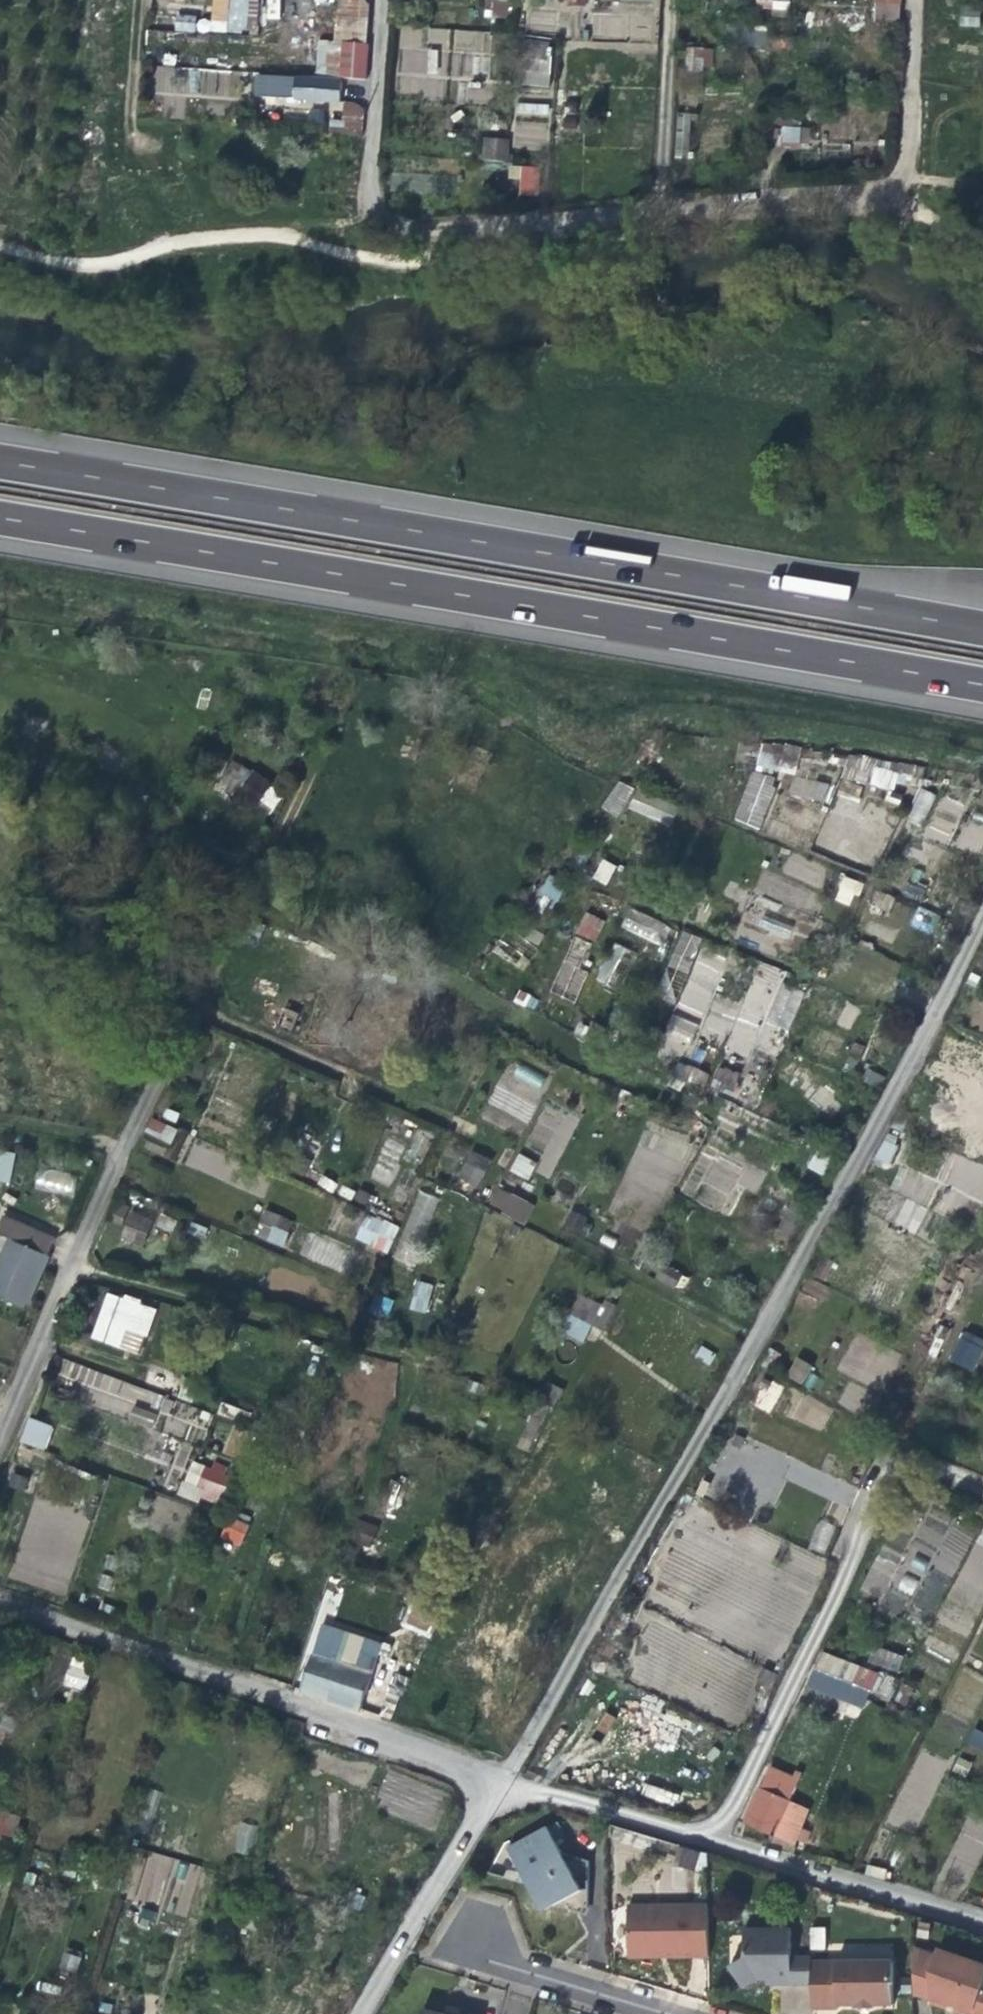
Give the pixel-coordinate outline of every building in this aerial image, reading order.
[(210,17),(174,16),(174,30),(246,33),(247,0),(211,0),(210,17)] [(279,19),(279,0),(266,0),(265,19),(279,19)] [(483,17),(508,18),(509,0),(484,0),(483,17)] [(772,12),(772,0),(759,0),(758,11),(772,12)] [(959,25),(979,26),(980,11),(960,10),(959,25)] [(333,43),(342,44),(363,46),(364,28),(335,26),(333,43)] [(398,76),(473,79),(474,56),(491,56),(492,30),(400,27),(398,76)] [(517,84),(550,85),(551,37),(518,36),(517,84)] [(768,50),(785,51),(786,37),(769,36),(768,50)] [(365,72),(367,46),(363,46),(342,44),(340,71),(365,72)] [(685,72),(701,73),(701,69),(714,69),(714,54),(686,54),(685,72)] [(155,68),(154,96),(239,98),(240,70),(155,68)] [(338,104),(340,82),(293,79),(293,101),(338,104)] [(514,102),(513,144),(548,145),(550,103),(514,102)] [(339,134),(361,136),(362,111),(353,105),(342,104),(339,134)] [(778,151),(795,149),(793,131),(777,131),(778,151)] [(480,159),(508,162),(510,138),(482,135),(480,159)] [(513,166),(513,195),(538,195),(538,166),(513,166)] [(796,774),(800,746),(759,741),(756,770),(796,774)] [(891,788),(894,770),(873,766),(870,785),(891,788)] [(762,829),(775,777),(748,770),(735,822),(762,829)] [(274,784),(256,773),(241,796),(259,808),(274,784)] [(618,818),(633,787),(616,779),(601,809),(618,818)] [(829,801),(830,781),(791,779),(790,798),(829,801)] [(922,826),(934,793),(919,788),(907,820),(922,826)] [(924,835),(949,844),(964,804),(940,794),(924,835)] [(591,878),(605,886),(616,865),(601,858),(591,878)] [(852,907),(862,883),(843,875),(832,898),(852,907)] [(557,904),(563,881),(543,876),(538,899),(557,904)] [(909,924),(930,934),(939,915),(918,905),(909,924)] [(619,927),(663,947),(672,927),(629,907),(619,927)] [(583,911),(575,934),(596,941),(604,919),(583,911)] [(759,913),(754,925),(786,940),(792,928),(759,913)] [(679,930),(656,997),(708,1014),(702,1031),(728,1039),(725,1048),(748,1056),(760,1022),(789,1032),(802,991),(781,984),(786,971),(757,961),(743,1004),(714,995),(728,952),(702,943),(703,938),(679,930)] [(579,967),(589,944),(574,938),(550,992),(574,1003),(588,971),(579,967)] [(615,989),(633,952),(613,942),(595,979),(615,989)] [(519,990),(514,1002),(533,1010),(538,998),(519,990)] [(664,1035),(687,1046),(697,1025),(674,1014),(664,1035)] [(539,1090),(545,1076),(514,1062),(507,1075),(539,1090)] [(680,1062),(673,1079),(702,1090),(708,1073),(680,1062)] [(733,1092),(740,1073),(717,1065),(710,1084),(733,1092)] [(487,1106),(529,1121),(538,1098),(496,1082),(487,1106)] [(171,1145),(177,1129),(150,1118),(144,1134),(171,1145)] [(898,1139),(886,1134),(875,1159),(888,1164),(898,1139)] [(0,1146),(0,1181),(9,1183),(16,1150),(0,1146)] [(456,1177),(478,1187),(490,1159),(468,1150),(456,1177)] [(518,1152),(509,1170),(527,1180),(537,1162),(518,1152)] [(959,1157),(948,1186),(982,1199),(982,1166),(959,1157)] [(487,1204),(525,1224),(534,1205),(496,1185),(487,1204)] [(428,1222),(438,1199),(422,1193),(413,1216),(428,1222)] [(895,1224),(914,1232),(925,1208),(906,1199),(895,1224)] [(122,1225),(120,1243),(148,1245),(152,1211),(115,1207),(113,1224),(122,1225)] [(282,1248),(294,1223),(266,1209),(254,1234),(282,1248)] [(387,1254),(399,1227),(367,1212),(355,1239),(387,1254)] [(27,1309),(45,1269),(50,1258),(12,1242),(0,1268),(0,1298),(9,1302),(27,1309)] [(427,1313),(433,1284),(415,1280),(409,1309),(427,1313)] [(89,1339),(141,1355),(156,1306),(104,1290),(89,1339)] [(604,1329),(614,1309),(580,1292),(560,1332),(581,1343),(592,1323),(604,1329)] [(982,1348),(982,1339),(962,1330),(949,1361),(973,1372),(982,1348)] [(796,1356),(786,1375),(802,1385),(813,1366),(796,1356)] [(131,1400),(136,1385),(85,1367),(80,1382),(131,1400)] [(768,1378),(754,1406),(768,1413),(783,1386),(768,1378)] [(45,1450),(53,1425),(27,1417),(19,1442),(45,1450)] [(178,1493),(216,1506),(229,1471),(191,1457),(178,1493)] [(677,1586),(683,1576),(694,1581),(706,1558),(695,1553),(710,1524),(682,1510),(663,1548),(651,1572),(677,1586)] [(369,1525),(350,1519),(343,1539),(362,1545),(369,1525)] [(827,1549),(833,1525),(821,1522),(815,1547),(827,1549)] [(247,1531),(232,1526),(227,1525),(222,1539),(242,1545),(247,1531)] [(905,1575),(897,1586),(916,1598),(913,1602),(930,1614),(951,1582),(932,1569),(922,1586),(905,1575)] [(672,1620),(682,1601),(647,1581),(636,1600),(672,1620)] [(900,1673),(906,1658),(877,1647),(871,1662),(900,1673)] [(888,1705),(900,1681),(825,1649),(809,1684),(884,1714),(888,1705)] [(305,1692),(363,1711),(374,1675),(315,1657),(305,1692)] [(68,1664),(65,1686),(83,1689),(87,1667),(68,1664)] [(968,1743),(982,1748),(982,1733),(972,1730),(968,1743)] [(801,1827),(809,1810),(792,1802),(801,1782),(771,1768),(745,1823),(793,1845),(801,1827)] [(253,1854),(256,1825),(238,1823),(235,1852),(253,1854)] [(525,1885),(534,1901),(553,1907),(576,1914),(586,1909),(586,1864),(558,1855),(543,1829),(505,1851),(525,1885)] [(136,1851),(126,1898),(167,1907),(173,1884),(195,1889),(201,1865),(136,1851)] [(553,1907),(534,1901),(541,1913),(553,1907)] [(664,1958),(692,1957),(692,1955),(708,1955),(708,1908),(627,1908),(628,1958),(664,1958)] [(586,1917),(586,1909),(576,1914),(580,1915),(586,1917)] [(811,1962),(810,1957),(790,1958),(790,1930),(743,1931),(744,1959),(729,1967),(742,1989),(757,1980),(763,1980),(775,1980),(775,1985),(811,1985),(811,1962)] [(913,1955),(914,1994),(929,1993),(930,2001),(930,2003),(945,2008),(947,2003),(956,2007),(954,2011),(962,2013),(982,2013),(982,1984),(982,1981),(982,1965),(936,1950),(934,1957),(927,1954),(913,1955)] [(893,1961),(811,1962),(811,1985),(811,2010),(837,2009),(837,2006),(856,2006),(856,2008),(867,2008),(873,2008),(873,2005),(893,2005),(893,1961)] [(954,2011),(956,2007),(947,2003),(945,2008),(946,2011),(950,2012),(954,2011)]
